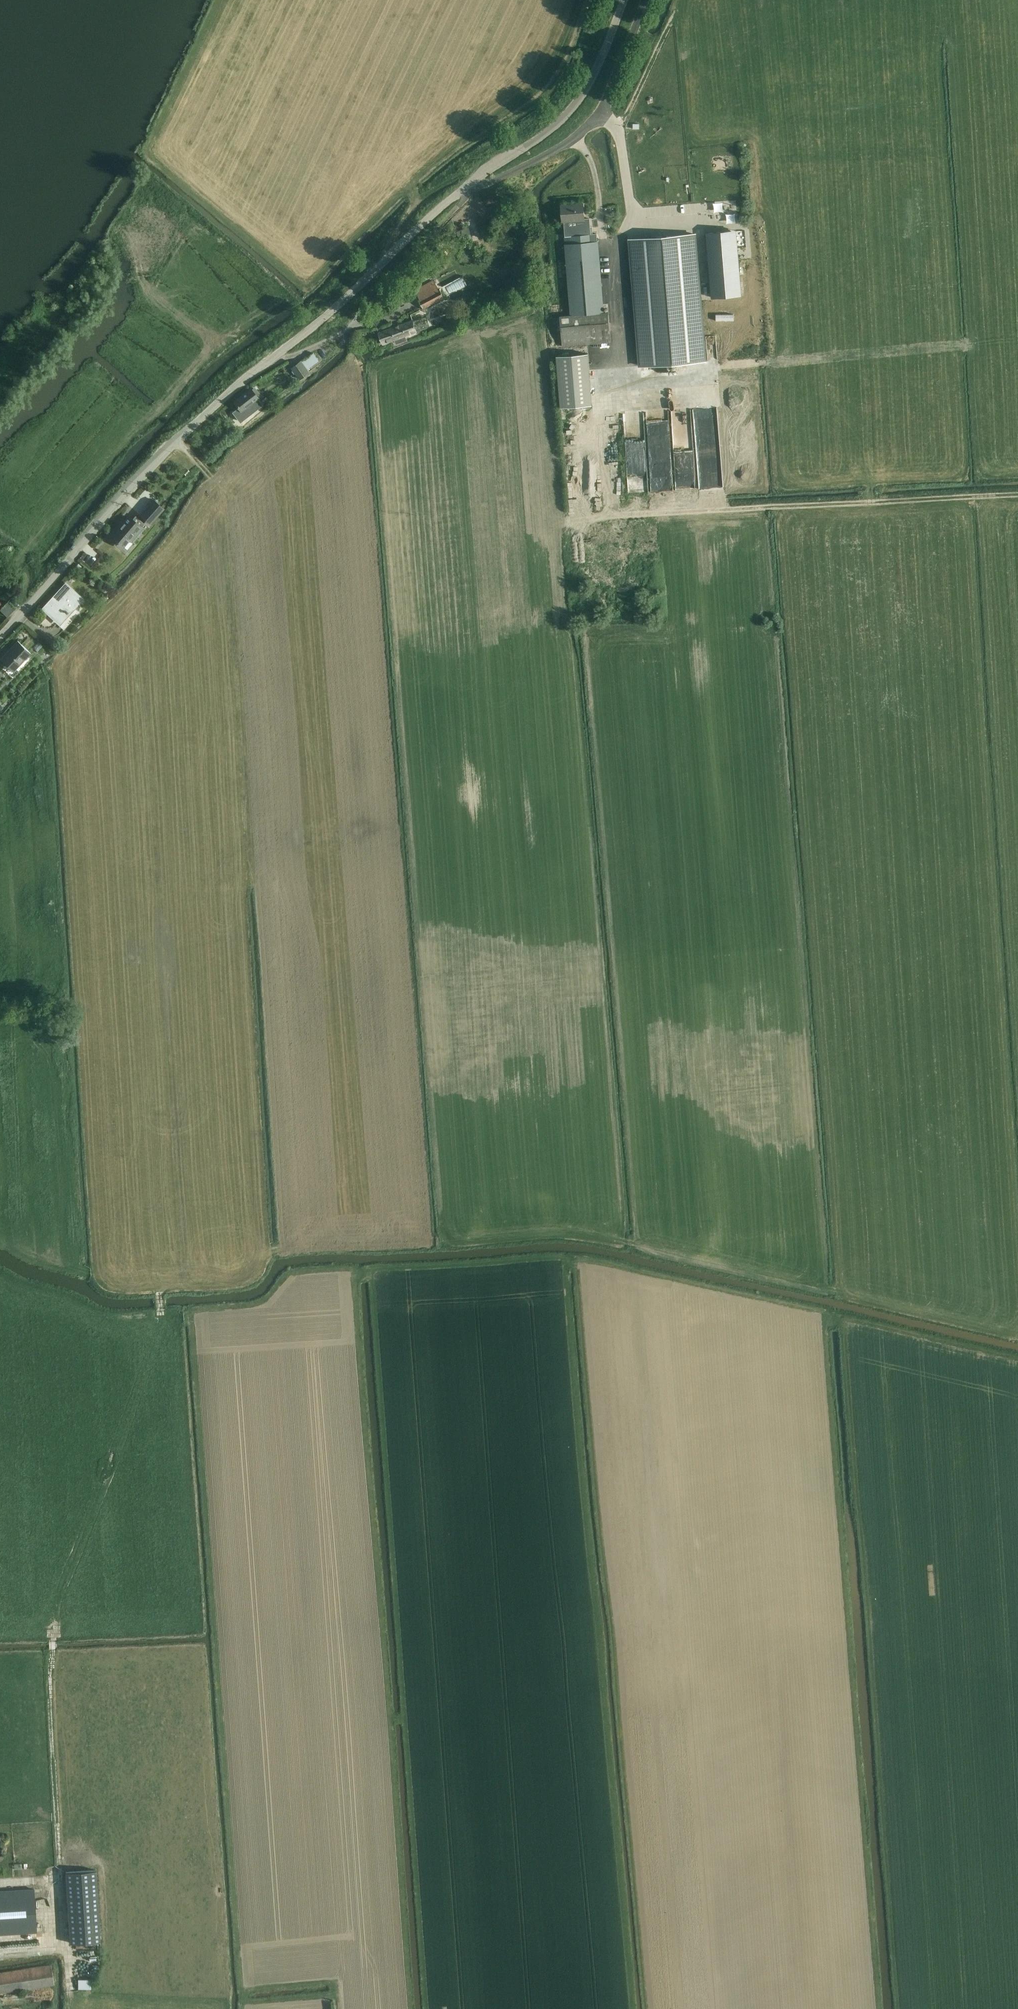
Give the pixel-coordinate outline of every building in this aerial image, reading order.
[(563,221),(572,220),(584,220),(583,203),(561,204),(562,221),(563,221)] [(723,218),(714,219),(714,230),(723,229),(723,218)] [(602,312),(596,233),(591,234),(590,226),(572,227),(572,220),(563,221),(571,314),(560,315),(562,346),(603,343),(603,345),(610,344),(608,312),(602,312)] [(735,229),(705,232),(711,296),(741,293),(735,229)] [(628,239),(634,319),(638,366),(689,362),(706,360),(696,233),(695,233),(672,235),(647,237),(628,239)] [(419,298),(418,299),(423,308),(444,297),(439,288),(438,288),(419,298)] [(393,327),(378,332),(382,344),(394,339),(396,344),(407,339),(406,335),(417,331),(416,330),(426,326),(423,317),(413,320),(412,319),(393,327)] [(560,407),(592,405),(592,404),(588,353),(556,356),(560,407)] [(309,371),(307,368),(302,361),(301,360),(300,361),(293,367),(291,368),(300,379),(309,371)] [(238,407),(232,412),(240,421),(261,404),(256,398),(258,397),(251,388),(233,402),(238,407)] [(149,523),(163,508),(153,500),(140,515),(149,523)] [(141,527),(134,521),(128,516),(123,522),(121,521),(109,536),(122,547),(129,539),(130,541),(141,527)] [(59,623),(82,599),(65,583),(43,608),(59,623)] [(15,608),(7,601),(0,609),(0,610),(7,616),(15,608)] [(13,671),(30,652),(17,641),(0,659),(13,671)] [(70,1943),(100,1941),(96,1870),(66,1872),(70,1943)] [(37,1931),(34,1889),(0,1891),(0,1933),(37,1931)] [(54,1984),(51,1964),(0,1972),(0,1993),(54,1984)]
